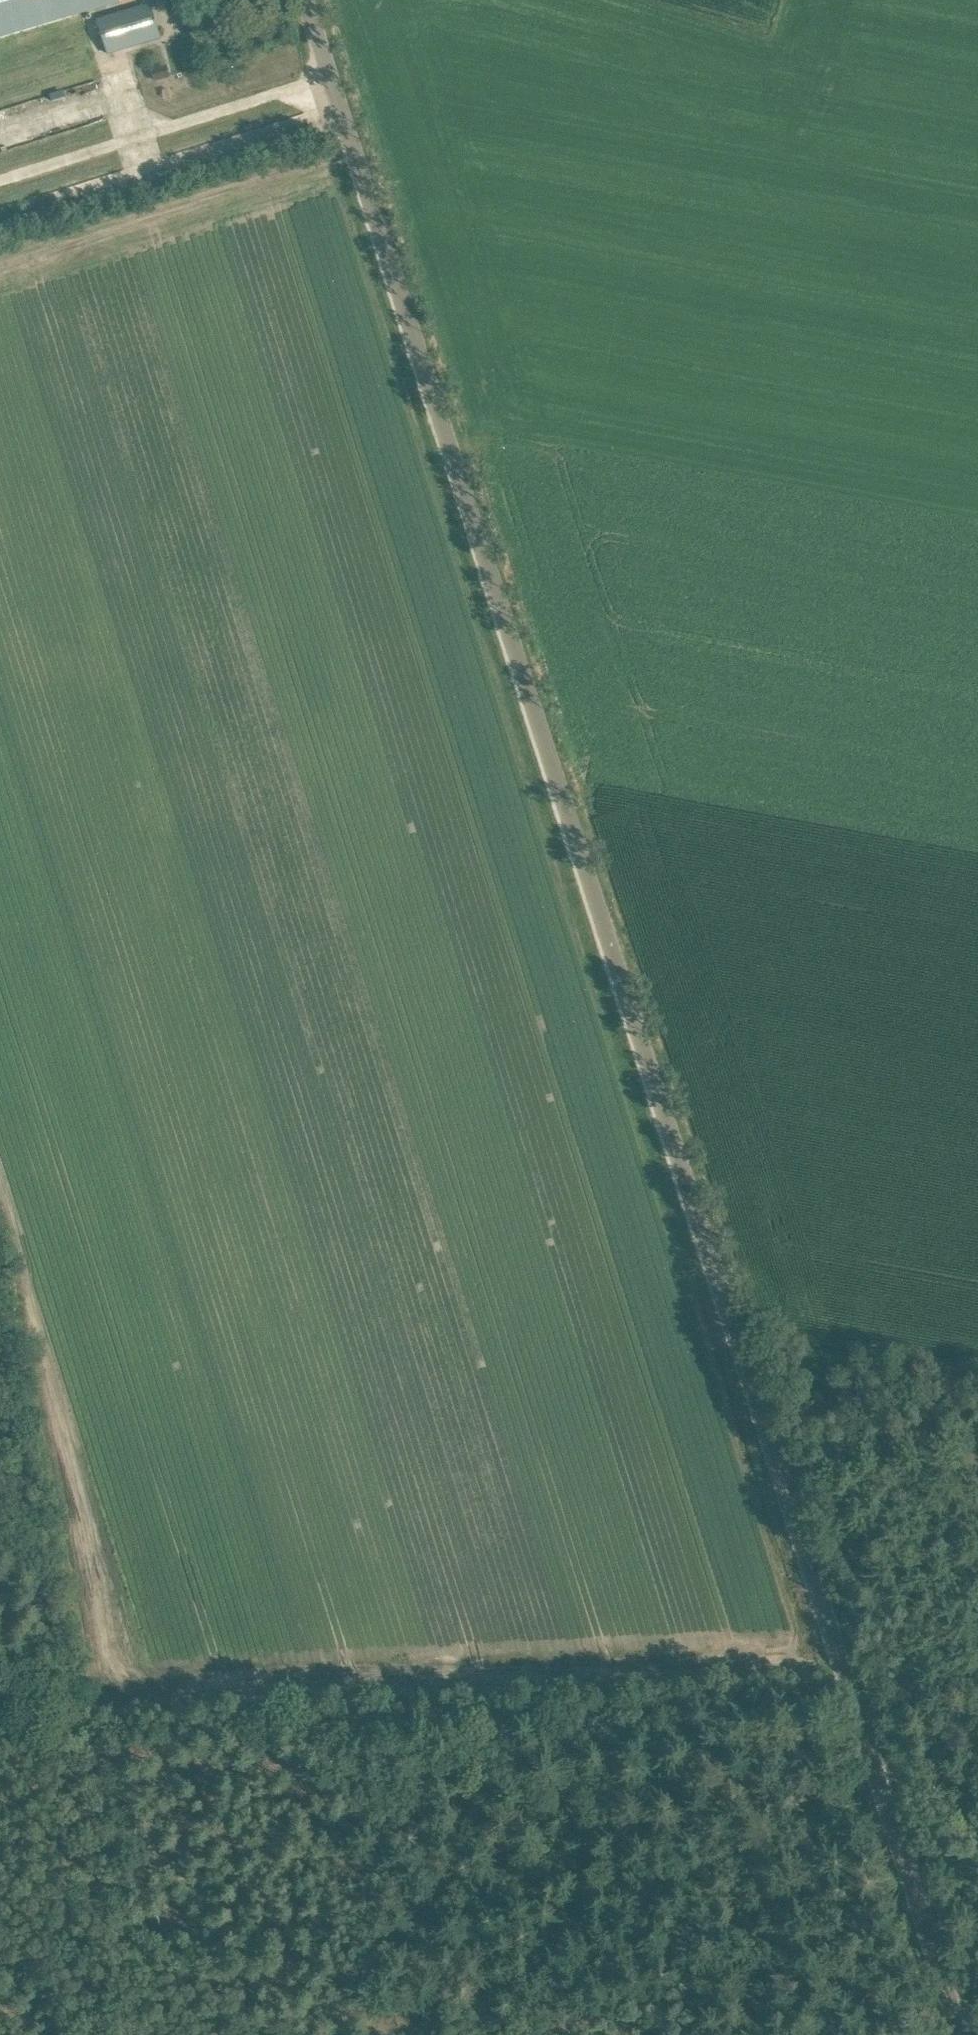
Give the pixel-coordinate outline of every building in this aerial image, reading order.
[(122,0),(0,0),(0,37),(122,0)] [(134,9),(97,20),(107,53),(144,41),(134,9)] [(170,77),(167,66),(152,71),(155,82),(170,77)] [(68,96),(66,89),(50,94),(53,101),(68,96)]
